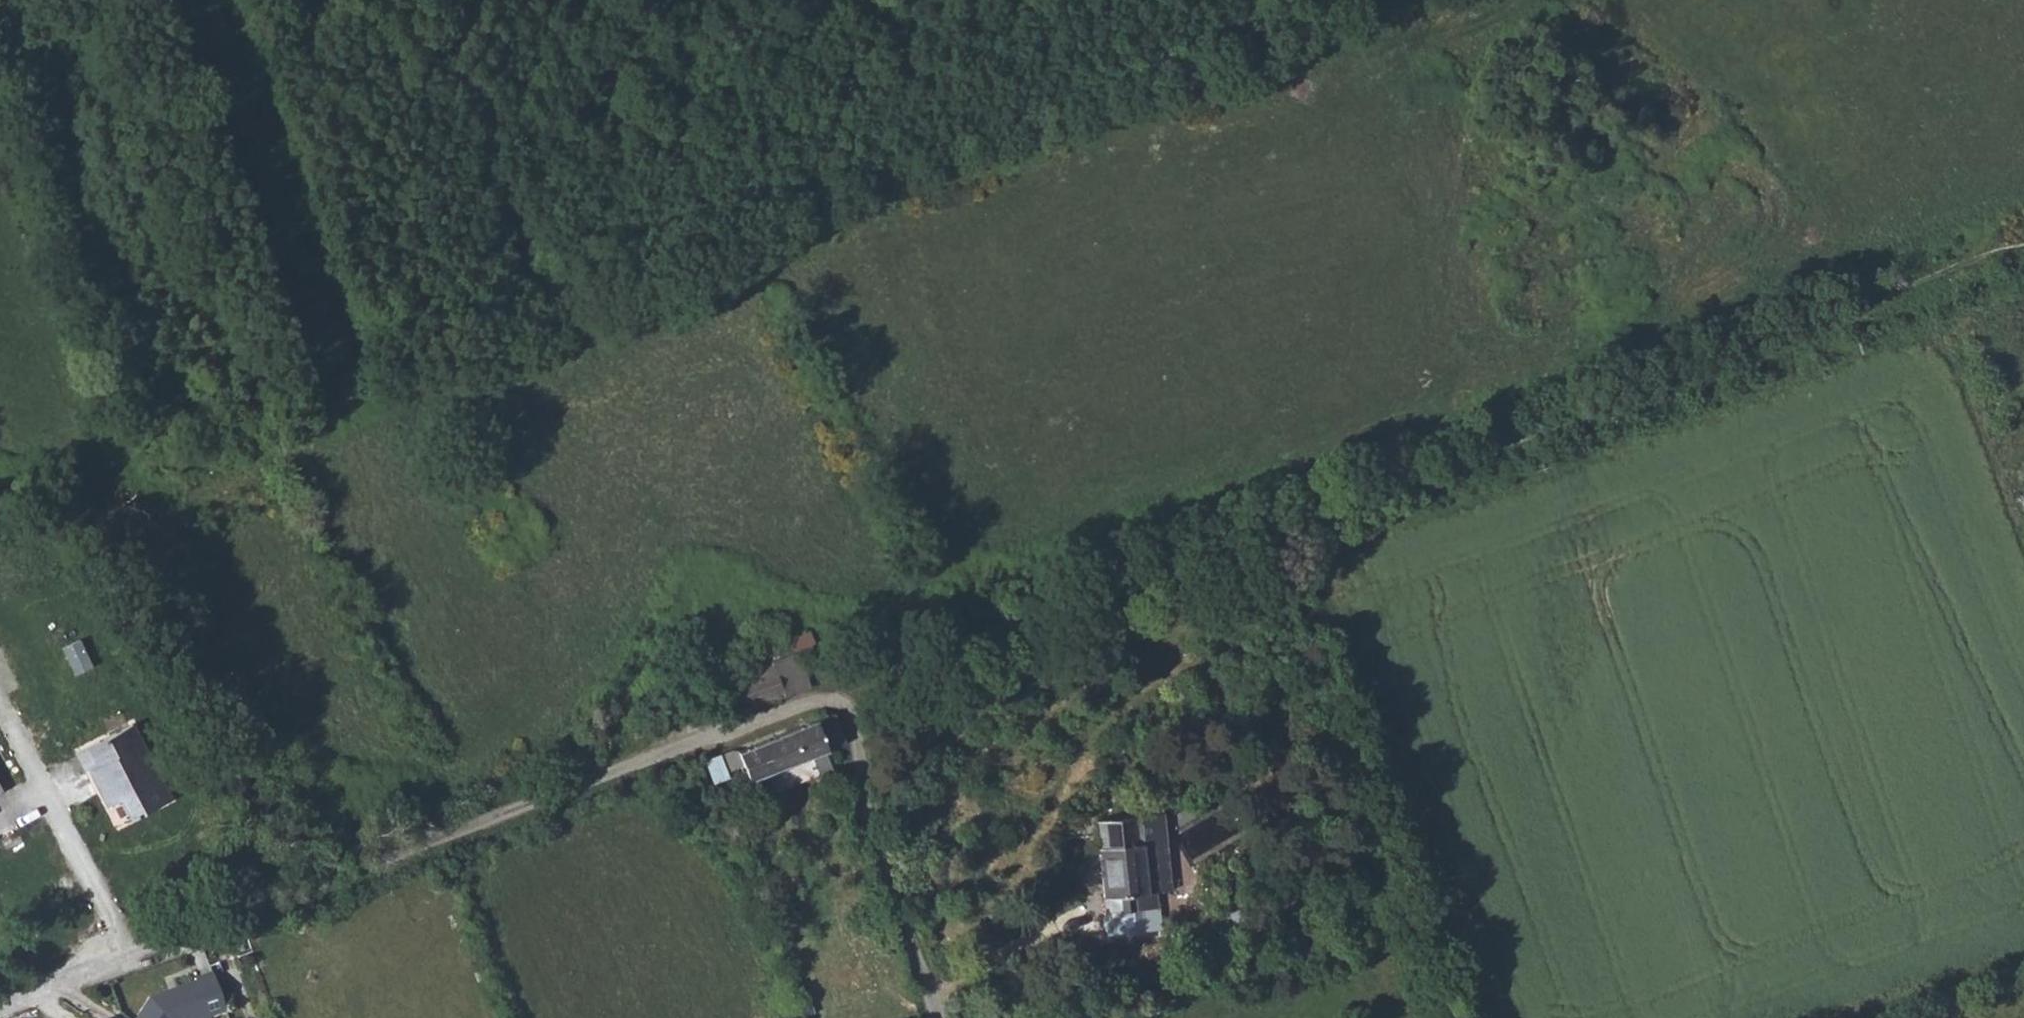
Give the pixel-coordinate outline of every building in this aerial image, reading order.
[(724,661),(742,712),(783,697),(771,663),(767,665),(761,648),(724,661)] [(789,729),(801,763),(846,747),(844,741),(835,713),(789,729)] [(789,729),(709,756),(716,775),(736,768),(741,783),(801,763),(789,729)] [(181,807),(142,733),(87,762),(96,780),(100,778),(118,813),(130,806),(142,827),(181,807)] [(12,801),(0,778),(0,807),(12,801)] [(1096,820),(1107,914),(1160,907),(1158,891),(1173,890),(1165,811),(1096,820)] [(136,1017),(225,1017),(227,1017),(213,974),(150,998),(136,1017)]
